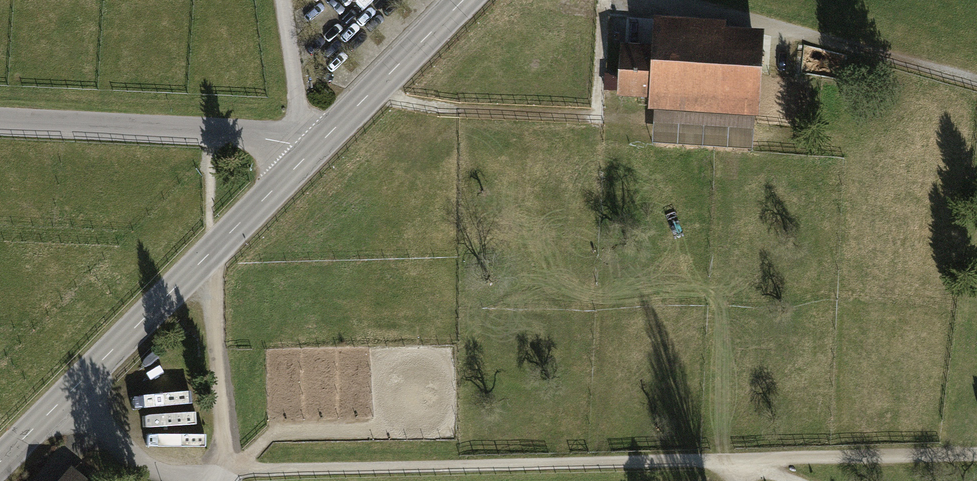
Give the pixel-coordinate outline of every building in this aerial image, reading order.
[(359,11),(369,0),(348,0),(359,11)] [(728,27),(656,23),(655,51),(624,49),(621,103),(651,105),(650,117),(657,117),(657,125),(656,130),(656,140),(655,150),(715,153),(735,154),(744,155),(755,156),(756,142),(757,125),(762,125),(767,37),(728,35),(728,27)]
